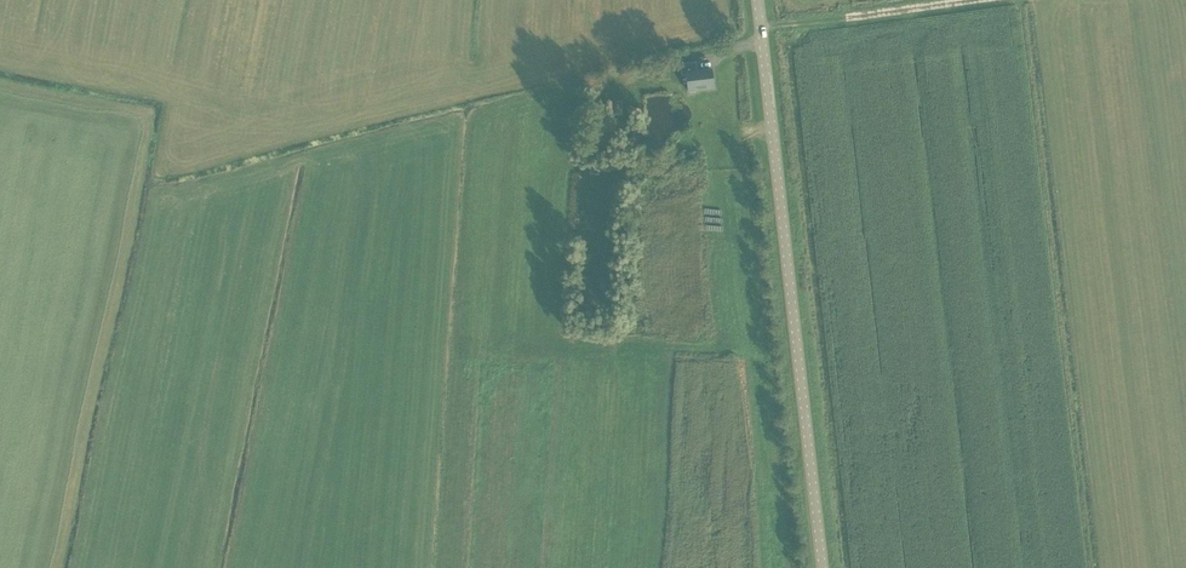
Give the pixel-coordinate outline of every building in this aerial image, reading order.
[(671,77),(680,77),(680,63),(671,63),(671,77)] [(697,65),(682,66),(683,77),(688,76),(689,95),(696,94),(696,93),(714,91),(713,73),(698,75),(697,65)]
